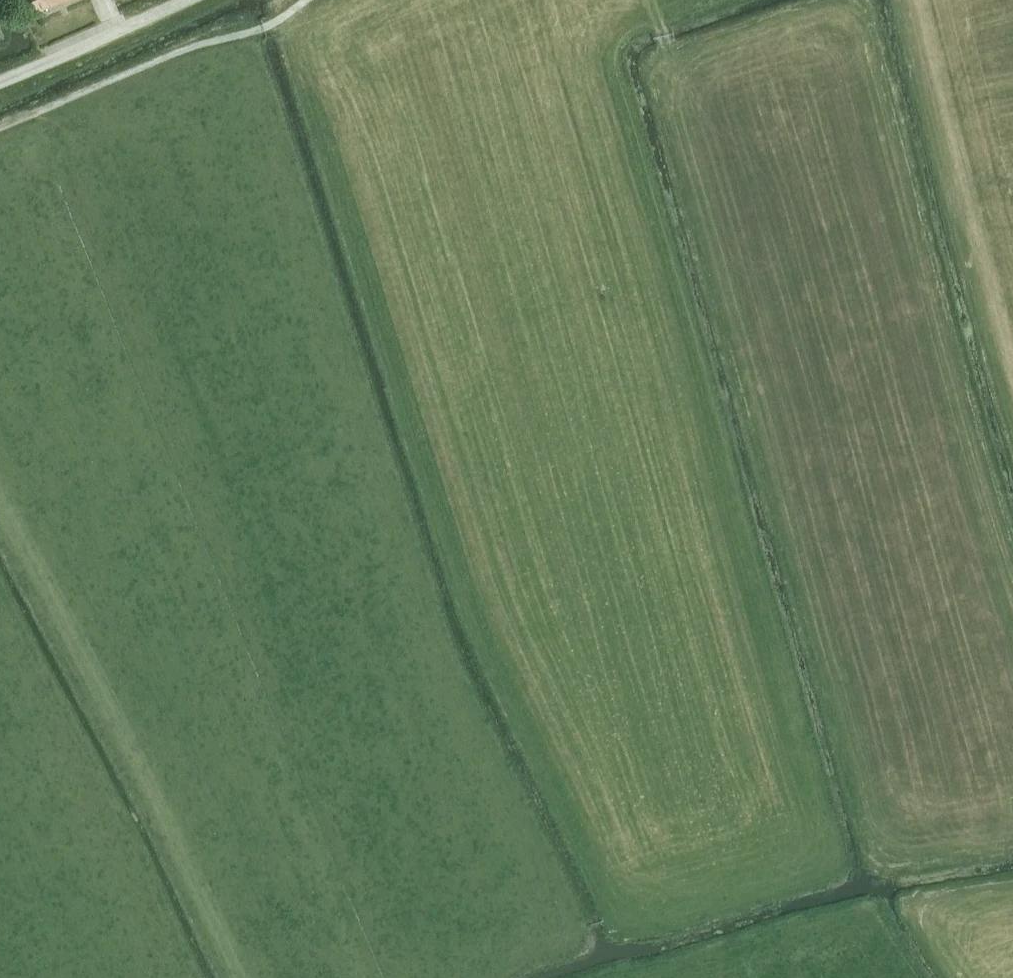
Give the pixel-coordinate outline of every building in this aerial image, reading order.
[(38,9),(58,0),(34,0),(38,9)]
